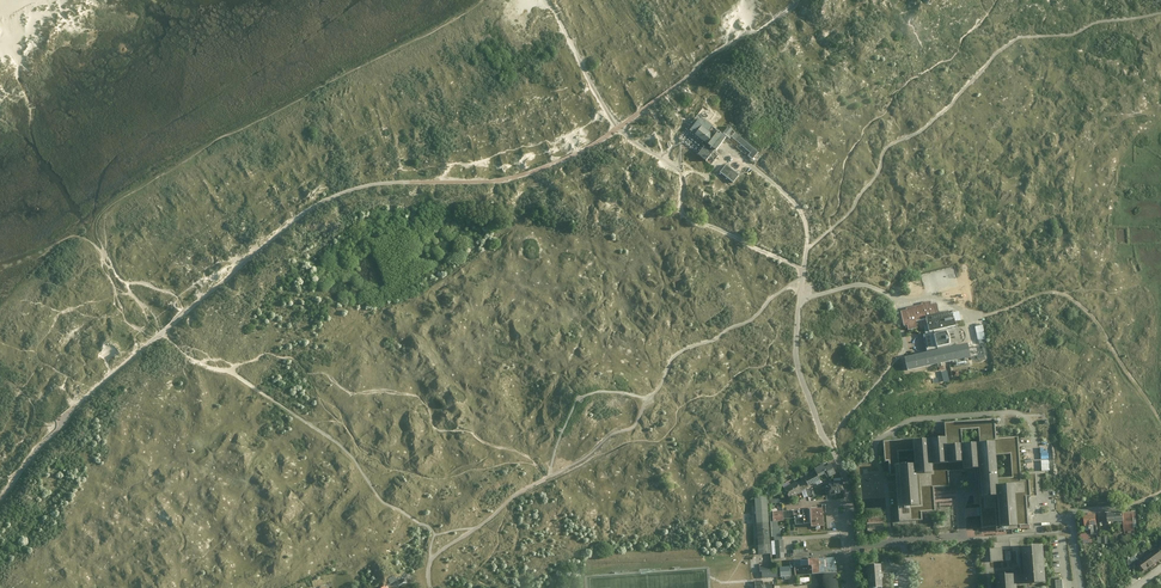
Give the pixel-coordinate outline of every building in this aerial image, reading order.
[(698,115),(688,126),(700,136),(705,140),(697,150),(705,157),(709,152),(714,156),(718,151),(713,147),(722,135),(707,123),(698,115)] [(726,136),(727,134),(746,150),(743,153),(748,157),(755,149),(725,123),(719,130),(726,136)] [(722,163),(716,170),(729,180),(735,173),(722,163)] [(949,346),(945,325),(955,323),(951,308),(939,311),(936,300),(929,302),(928,298),(921,300),(922,304),(900,309),(904,323),(907,323),(908,327),(917,325),(916,319),(926,317),(927,324),(923,325),(928,349),(902,355),(905,370),(968,356),(969,360),(984,356),(982,345),(967,348),(966,343),(949,346)] [(982,323),(974,325),(977,338),(985,336),(982,323)] [(994,437),(993,418),(943,420),(944,440),(912,441),(911,437),(881,438),(882,454),(886,454),(887,474),(894,474),(896,519),(920,518),(920,511),(933,510),(932,484),(947,484),(947,470),(977,468),(980,527),(1000,526),(1000,531),(1016,530),(1016,527),(1025,526),(1024,495),(1028,495),(1028,478),(1018,479),(1017,436),(994,437)] [(834,473),(829,463),(820,467),(822,472),(825,477),(834,473)] [(818,479),(816,475),(814,471),(803,476),(803,477),(807,485),(818,479)] [(841,493),(841,482),(837,482),(837,478),(831,478),(831,483),(825,483),(826,494),(841,493)] [(799,489),(803,487),(799,479),(795,481),(799,489)] [(800,491),(799,489),(795,481),(794,480),(781,486),(787,497),(800,491)] [(781,520),(781,518),(791,517),(791,510),(780,511),(780,509),(766,510),(765,494),(752,495),(756,561),(768,561),(768,554),(773,554),(773,557),(782,556),(781,538),(772,538),(772,539),(767,539),(766,521),(769,521),(770,526),(769,526),(770,535),(779,534),(778,526),(776,526),(775,520),(781,520)] [(809,508),(810,525),(824,524),(823,507),(809,508)] [(795,524),(803,524),(803,510),(795,511),(795,524)] [(1109,521),(1124,520),(1123,510),(1108,511),(1109,521)] [(883,512),(866,513),(867,531),(884,530),(883,512)] [(1098,524),(1097,514),(1084,515),(1085,525),(1098,524)] [(1003,561),(1002,550),(1009,549),(1009,541),(994,543),(995,548),(990,548),(991,562),(1003,561)] [(1021,544),(1022,580),(1045,579),(1043,543),(1021,544)] [(1160,557),(1160,554),(1156,548),(1137,562),(1143,570),(1160,557)] [(794,567),(795,575),(835,572),(834,561),(834,557),(800,560),(800,566),(794,567)] [(376,587),(389,587),(391,587),(392,587),(396,587),(403,584),(400,579),(405,576),(396,560),(369,576),(376,587)] [(882,587),(880,564),(866,565),(868,587),(882,587)] [(789,566),(760,567),(760,577),(790,576),(789,566)] [(993,572),(994,587),(1017,587),(1016,571),(993,572)] [(817,587),(836,587),(835,574),(816,575),(817,587)]
